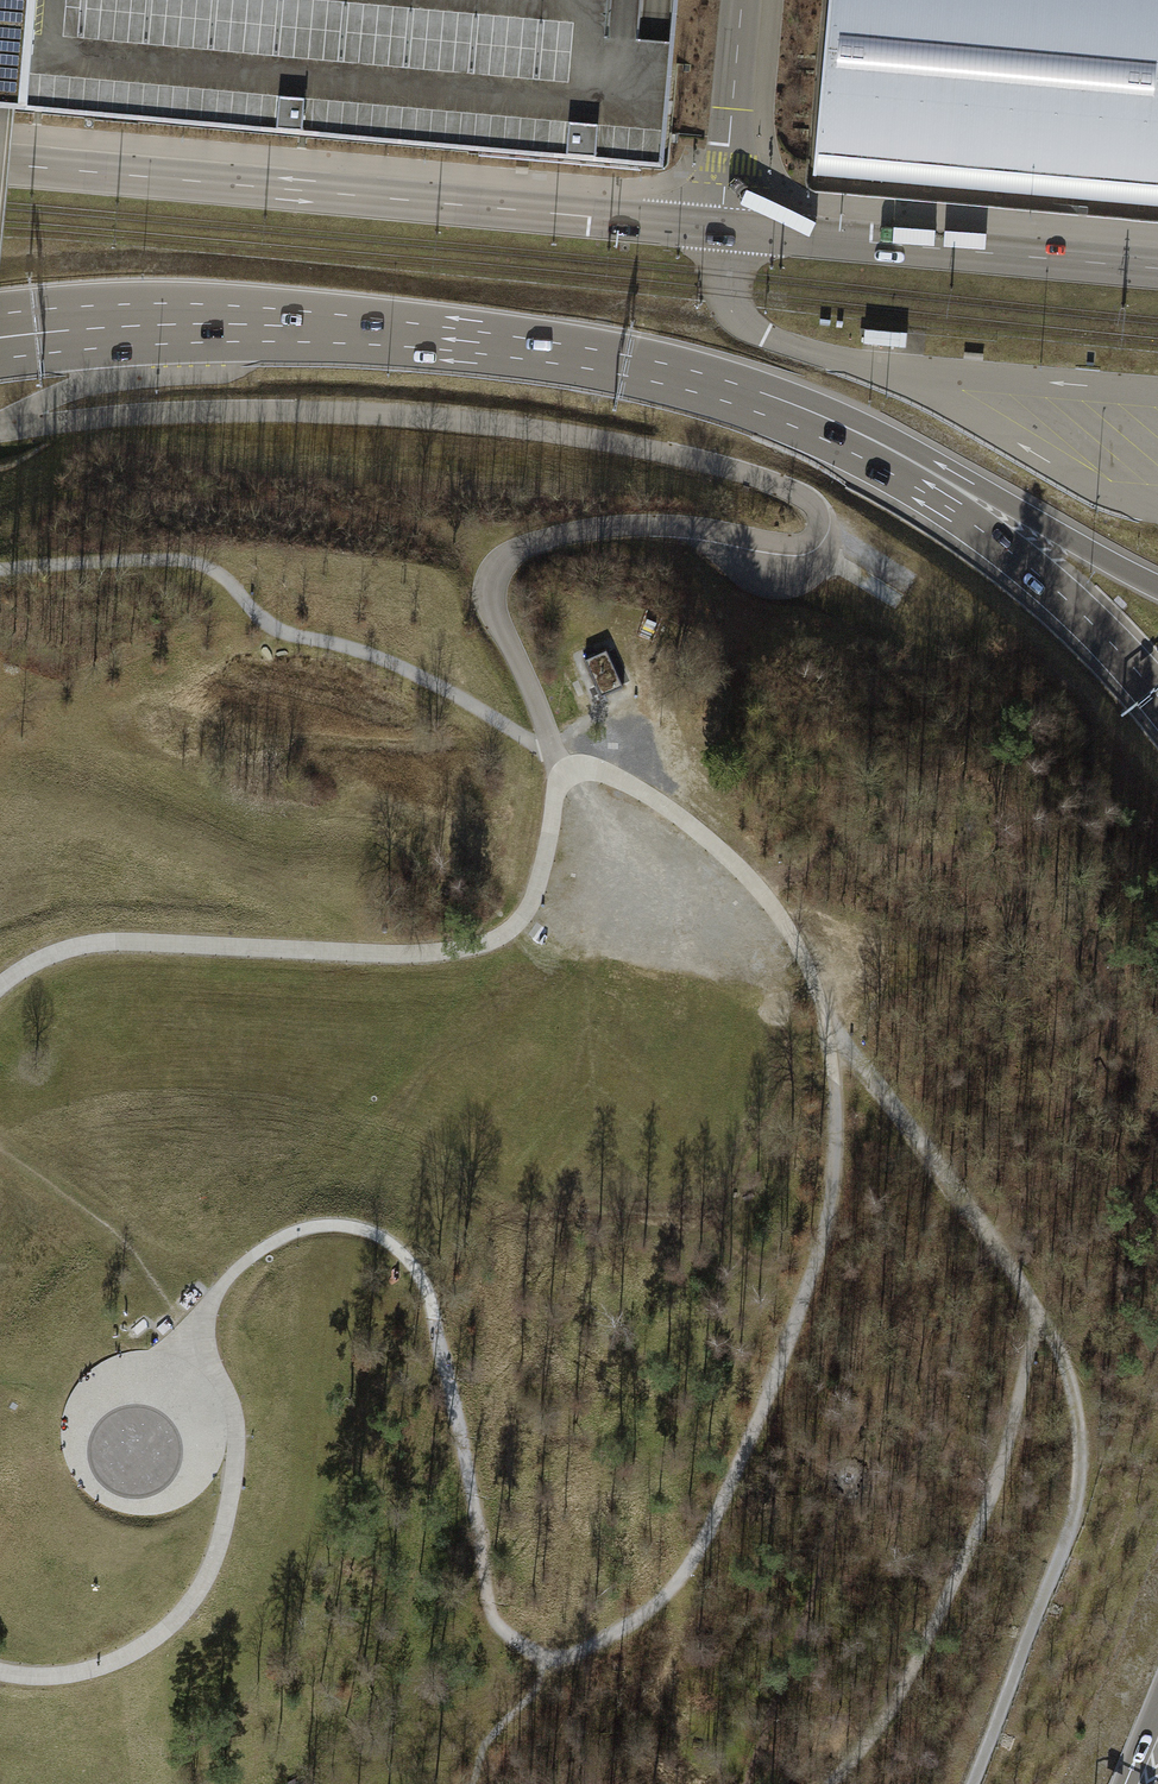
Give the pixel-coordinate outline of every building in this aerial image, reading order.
[(663,161),(677,0),(0,0),(0,100),(663,161)] [(815,170),(815,175),(1157,206),(1157,0),(831,0),(815,170)] [(864,329),(863,344),(905,347),(906,332),(864,329)] [(601,696),(622,686),(606,650),(585,660),(601,696)]
